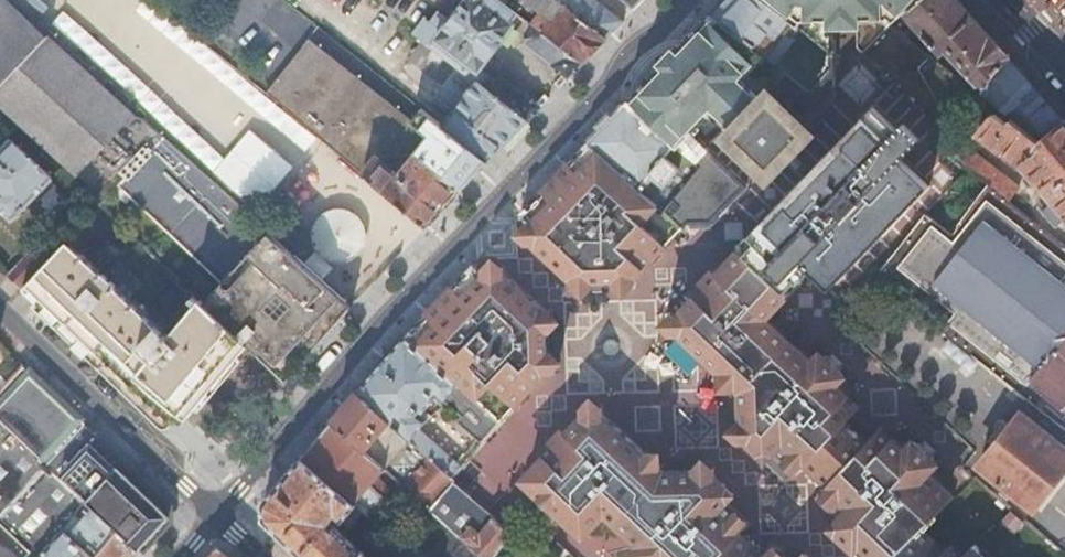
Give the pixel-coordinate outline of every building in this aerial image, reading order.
[(103,92),(110,85),(12,0),(0,0),(0,1),(103,92)] [(426,41),(461,68),(466,63),(481,73),(488,64),(510,36),(518,27),(512,22),(519,13),(503,0),(471,0),(453,21),(444,14),(435,24),(430,22),(419,35),(426,41)] [(543,31),(582,63),(595,49),(606,38),(560,0),(527,0),(553,20),(543,31)] [(606,38),(622,21),(596,0),(560,0),(606,38)] [(632,10),(641,0),(642,0),(619,0),(632,10)] [(712,13),(805,81),(811,72),(828,50),(762,0),(725,0),(712,13)] [(828,50),(834,55),(834,0),(762,0),(828,50)] [(858,42),(944,123),(966,101),(979,87),(897,20),(919,0),(858,0),(858,42)] [(979,87),(1011,59),(960,0),(919,0),(897,20),(979,87)] [(204,266),(185,286),(203,303),(248,346),(287,382),(351,308),(134,107),(127,114),(103,92),(0,1),(0,97),(52,146),(86,179),(97,167),(204,266)] [(256,113),(267,100),(162,13),(151,26),(256,113)] [(659,68),(699,105),(702,103),(728,128),(724,133),(766,173),(807,131),(802,125),(830,95),(833,67),(821,81),(816,89),(805,81),(712,13),(699,27),(659,68)] [(527,41),(554,63),(552,66),(568,79),(575,71),(582,63),(543,31),(534,25),(527,34),(527,41)] [(303,45),(403,128),(411,120),(309,37),(303,45)] [(437,97),(455,112),(500,150),(518,131),(528,121),(484,86),(461,68),(426,41),(414,57),(448,84),(437,97)] [(272,97),(388,195),(427,228),(452,202),(463,190),(477,174),(411,120),(403,128),(303,45),(265,91),(272,97)] [(828,50),(811,72),(821,81),(833,67),(839,59),(834,55),(828,50)] [(979,87),(966,101),(982,114),(990,121),(996,114),(1000,114),(1014,124),(1019,119),(1046,141),(1062,119),(1011,59),(979,87)] [(484,86),(528,121),(537,112),(541,107),(509,82),(505,85),(497,77),(489,80),(484,86)] [(624,106),(675,148),(698,167),(678,192),(678,193),(666,209),(683,223),(686,219),(711,222),(744,187),(680,126),(683,122),(643,85),(634,95),(624,106)] [(19,126),(46,152),(52,146),(0,97),(0,108),(19,126)] [(872,101),(750,232),(799,278),(810,265),(831,283),(930,179),(900,150),(911,138),(872,101)] [(588,143),(666,209),(678,193),(678,192),(671,186),(681,175),(665,160),(675,148),(624,106),(618,112),(599,132),(588,143)] [(411,120),(477,174),(489,162),(443,125),(420,108),(411,120)] [(443,125),(489,162),(500,150),(455,112),(443,125)] [(1042,203),(1056,219),(1064,211),(1064,122),(1062,119),(1046,141),(1019,119),(1014,124),(1000,114),(996,114),(990,121),(982,114),(976,123),(978,132),(1002,150),(1021,155),(1054,193),(1042,203)] [(952,148),(988,177),(1008,193),(1018,179),(946,126),(936,137),(937,140),(950,150),(952,148)] [(0,150),(0,207),(16,222),(56,179),(12,137),(0,150)] [(554,179),(521,215),(529,222),(525,224),(525,245),(531,245),(571,283),(572,289),(592,288),(592,282),(613,282),(614,287),(633,286),(633,278),(683,223),(666,209),(588,143),(578,155),(554,179)] [(946,316),(939,325),(1020,389),(1052,415),(1064,400),(1064,238),(1008,193),(988,177),(949,229),(920,208),(881,265),(946,316)] [(310,238),(342,267),(374,233),(342,203),(310,238)] [(107,273),(149,314),(147,317),(170,339),(203,303),(185,286),(138,240),(107,273)] [(42,241),(9,274),(24,289),(57,255),(42,241)] [(24,289),(160,418),(186,418),(248,346),(203,303),(170,339),(147,317),(149,314),(107,273),(104,276),(70,242),(57,255),(24,289)] [(742,245),(683,307),(672,308),(672,326),(681,326),(724,367),(720,371),(735,384),(738,381),(744,387),(744,414),(741,415),(741,436),(749,436),(771,456),(778,449),(802,470),(813,460),(852,419),(865,404),(843,384),(818,360),(773,318),(793,296),(742,245)] [(467,273),(406,337),(407,338),(499,421),(501,423),(524,398),(515,390),(529,375),(538,383),(549,370),(554,369),(553,353),(548,352),(547,331),(553,330),(552,310),(545,311),(502,273),(502,267),(483,268),(482,274),(473,266),(467,273)] [(382,367),(358,394),(454,480),(465,468),(422,430),(429,422),(423,416),(440,397),(464,418),(459,424),(484,446),(503,424),(501,423),(499,421),(407,338),(382,367)] [(818,360),(843,384),(851,375),(826,351),(818,360)] [(50,463),(77,434),(86,425),(21,363),(5,381),(0,386),(0,389),(0,515),(50,463)] [(529,375),(515,390),(524,398),(538,383),(529,375)] [(333,422),(381,466),(414,495),(433,513),(483,556),(493,556),(514,535),(512,534),(494,517),(488,512),(469,494),(454,480),(358,394),(342,412),(333,422)] [(525,475),(586,533),(607,512),(640,542),(655,556),(720,556),(742,534),(752,524),(728,501),(735,493),(714,473),(714,463),(694,464),(693,467),(663,468),(659,465),(663,460),(649,447),(644,451),(602,411),(602,400),(584,401),(583,412),(525,475)] [(1022,411),(982,459),(1034,504),(1064,467),(1064,446),(1022,411)] [(852,419),(813,460),(818,465),(835,482),(875,440),(856,422),(852,419)] [(373,475),(381,466),(333,422),(310,449),(302,459),(350,501),(363,513),(366,516),(383,496),(382,495),(388,488),(373,475)] [(835,482),(826,492),(846,513),(835,524),(868,556),(892,556),(923,525),(955,493),(933,471),(910,448),(887,427),(875,440),(835,482)] [(50,463),(89,499),(88,501),(139,549),(170,518),(170,506),(97,435),(88,444),(77,434),(50,463)] [(910,448),(933,471),(941,462),(918,440),(910,448)] [(262,504),(262,511),(261,517),(303,556),(358,556),(363,551),(332,522),(338,515),(351,526),(363,513),(350,501),(302,459),(295,466),(291,472),(267,498),(262,504)] [(0,515),(0,556),(96,556),(64,530),(88,501),(89,499),(50,463),(0,515)] [(506,493),(487,476),(469,494),(488,512),(506,493)] [(96,556),(133,556),(139,549),(88,501),(64,530),(96,556)] [(431,556),(483,556),(433,513),(410,538),(431,556)] [(892,556),(912,556),(933,536),(923,525),(892,556)] [(720,556),(764,556),(749,541),(742,534),(720,556)] [(933,536),(912,556),(955,556),(933,536)] [(635,556),(655,556),(640,542),(631,553),(635,556)] [(774,546),(764,556),(785,556),(774,546)]
